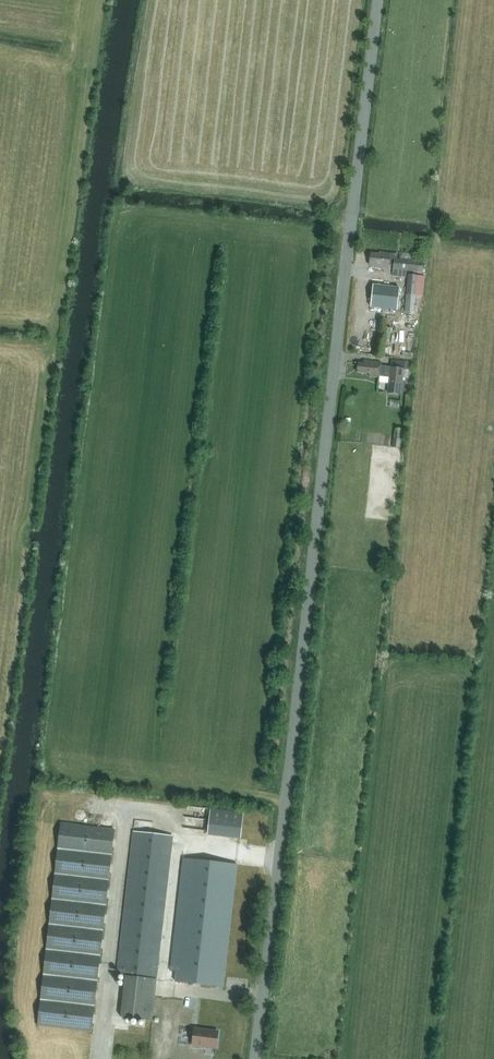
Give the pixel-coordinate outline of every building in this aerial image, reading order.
[(413,261),(413,254),(400,252),(400,254),(380,252),(379,254),(371,253),(369,265),(372,266),(372,267),(389,269),(389,265),(394,265),(393,269),(423,272),(424,262),(413,261)] [(425,277),(408,275),(407,295),(405,313),(415,313),(416,296),(423,296),(425,277)] [(400,287),(373,284),(370,307),(397,310),(400,287)] [(404,369),(381,366),(382,362),(364,360),(363,363),(359,363),(358,372),(369,374),(369,376),(380,378),(380,376),(390,377),(388,393),(401,395),(404,369)] [(401,449),(404,430),(395,429),(392,447),(401,449)] [(243,837),(244,810),(210,808),(209,835),(243,837)] [(60,823),(54,874),(37,1025),(92,1032),(115,829),(60,823)] [(126,976),(121,1017),(152,1021),(173,836),(133,832),(117,975),(126,976)] [(237,865),(183,858),(170,971),(165,970),(164,980),(176,981),(175,982),(224,987),(237,865)] [(216,1049),(218,1031),(194,1028),(193,1037),(188,1037),(188,1045),(216,1049)]
